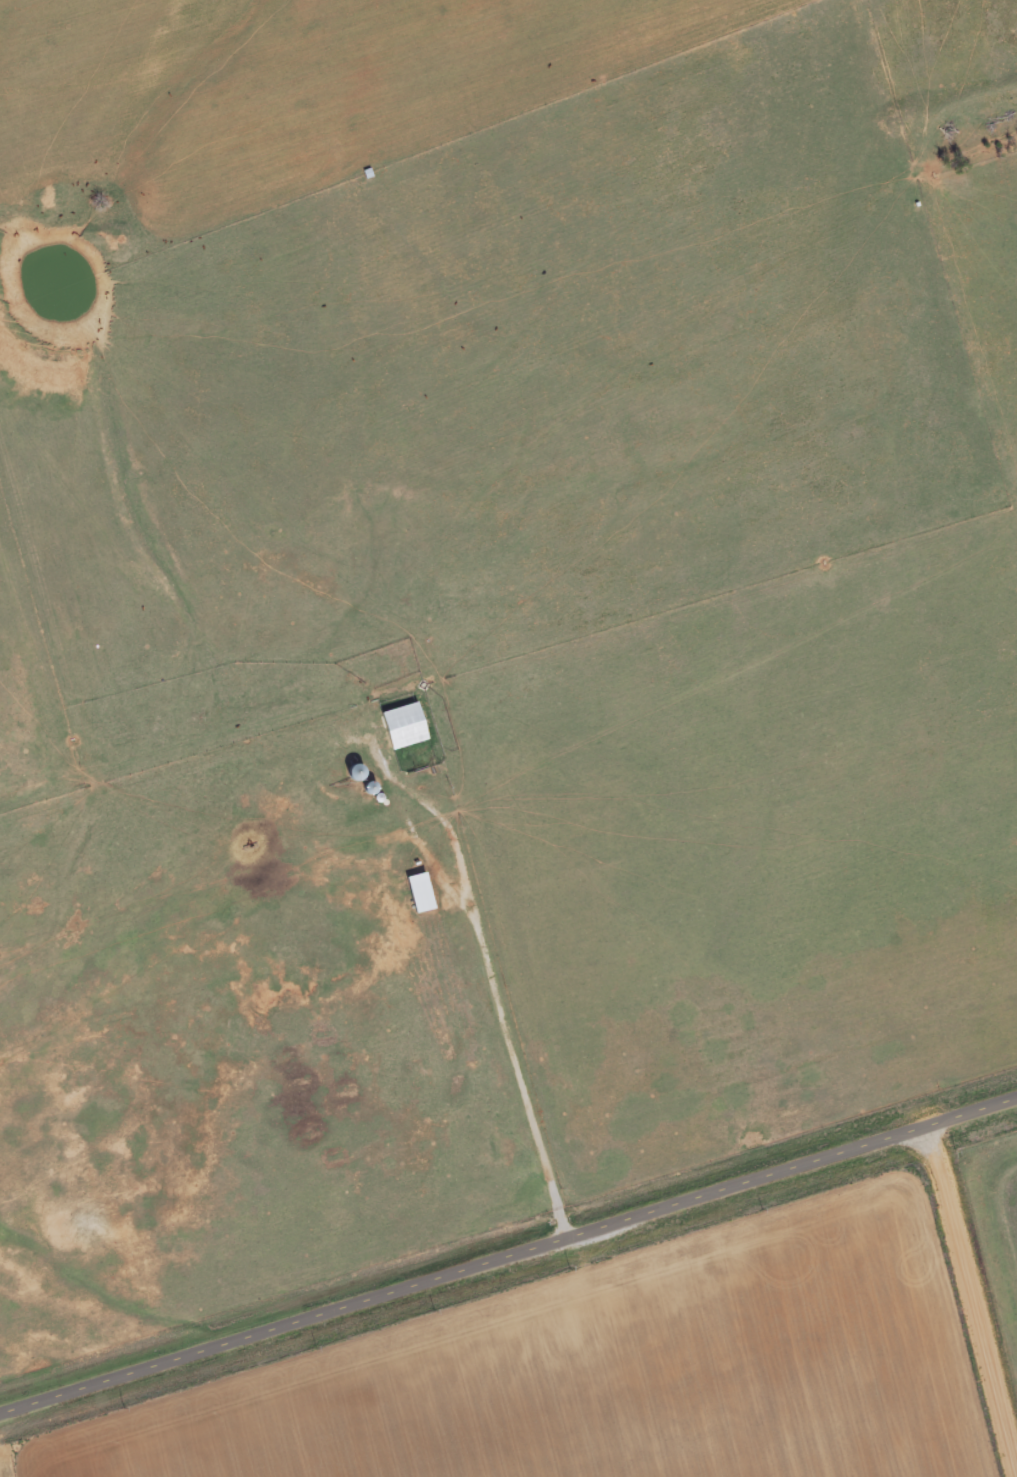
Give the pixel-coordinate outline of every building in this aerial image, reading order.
[(393,752),(430,743),(420,704),(384,713),(393,752)] [(408,878),(416,916),(436,912),(428,874),(408,878)]
